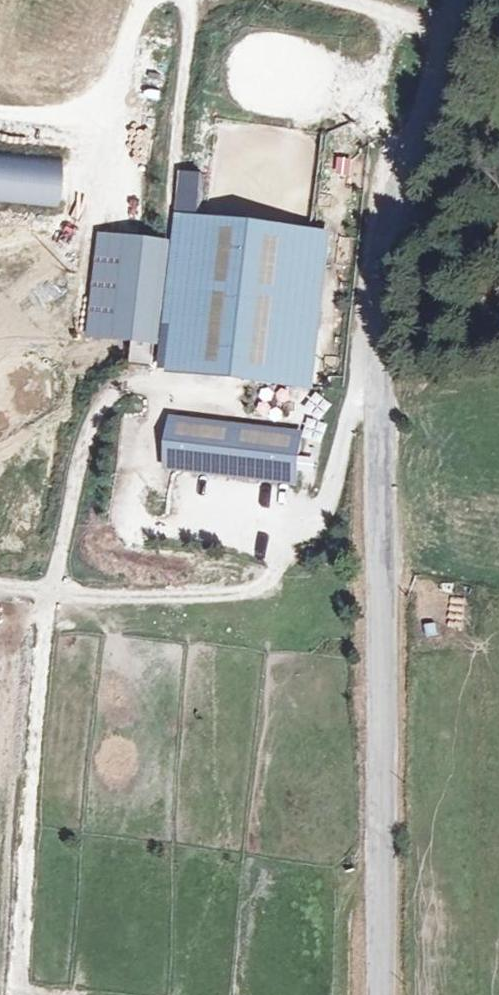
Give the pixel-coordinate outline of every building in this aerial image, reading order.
[(0,155),(0,196),(50,201),(55,161),(0,155)] [(204,165),(180,163),(180,213),(203,215),(204,165)] [(330,184),(358,186),(360,165),(331,163),(330,184)] [(203,215),(180,213),(177,242),(167,343),(164,371),(187,373),(203,215)] [(331,228),(203,215),(187,373),(315,386),(331,228)] [(167,343),(177,242),(97,234),(87,335),(167,343)] [(297,427),(172,418),(169,466),(294,476),(297,427)]
